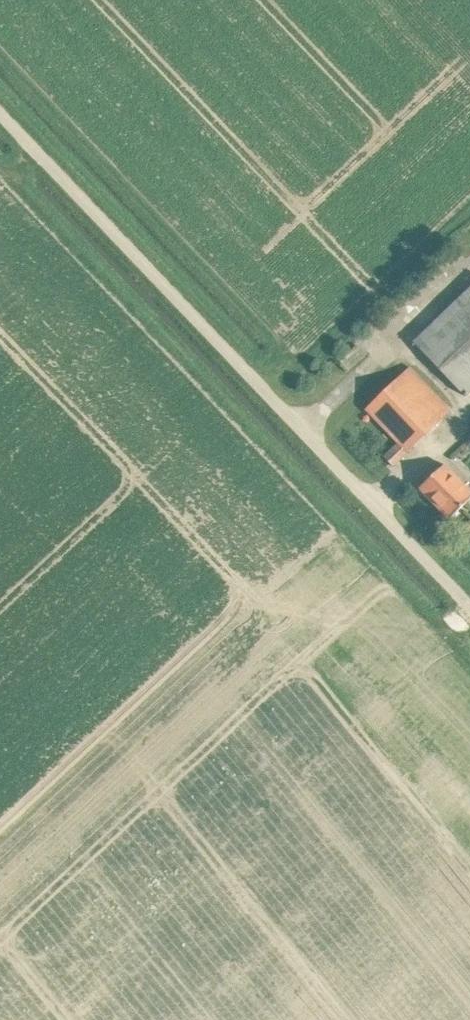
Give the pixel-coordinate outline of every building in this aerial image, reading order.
[(415,343),(466,396),(469,393),(469,290),(415,343)] [(393,466),(451,411),(409,366),(380,395),(366,409),(399,443),(384,457),(393,466)] [(469,499),(469,491),(444,464),(420,488),(450,519),(469,499)]
